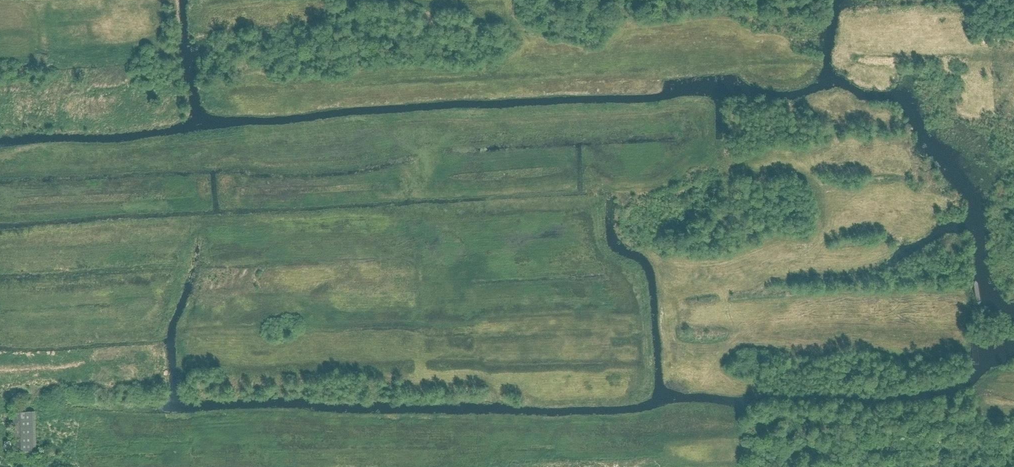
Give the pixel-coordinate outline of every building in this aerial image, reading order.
[(35,411),(12,411),(12,422),(14,422),(14,452),(35,452),(35,411)]
